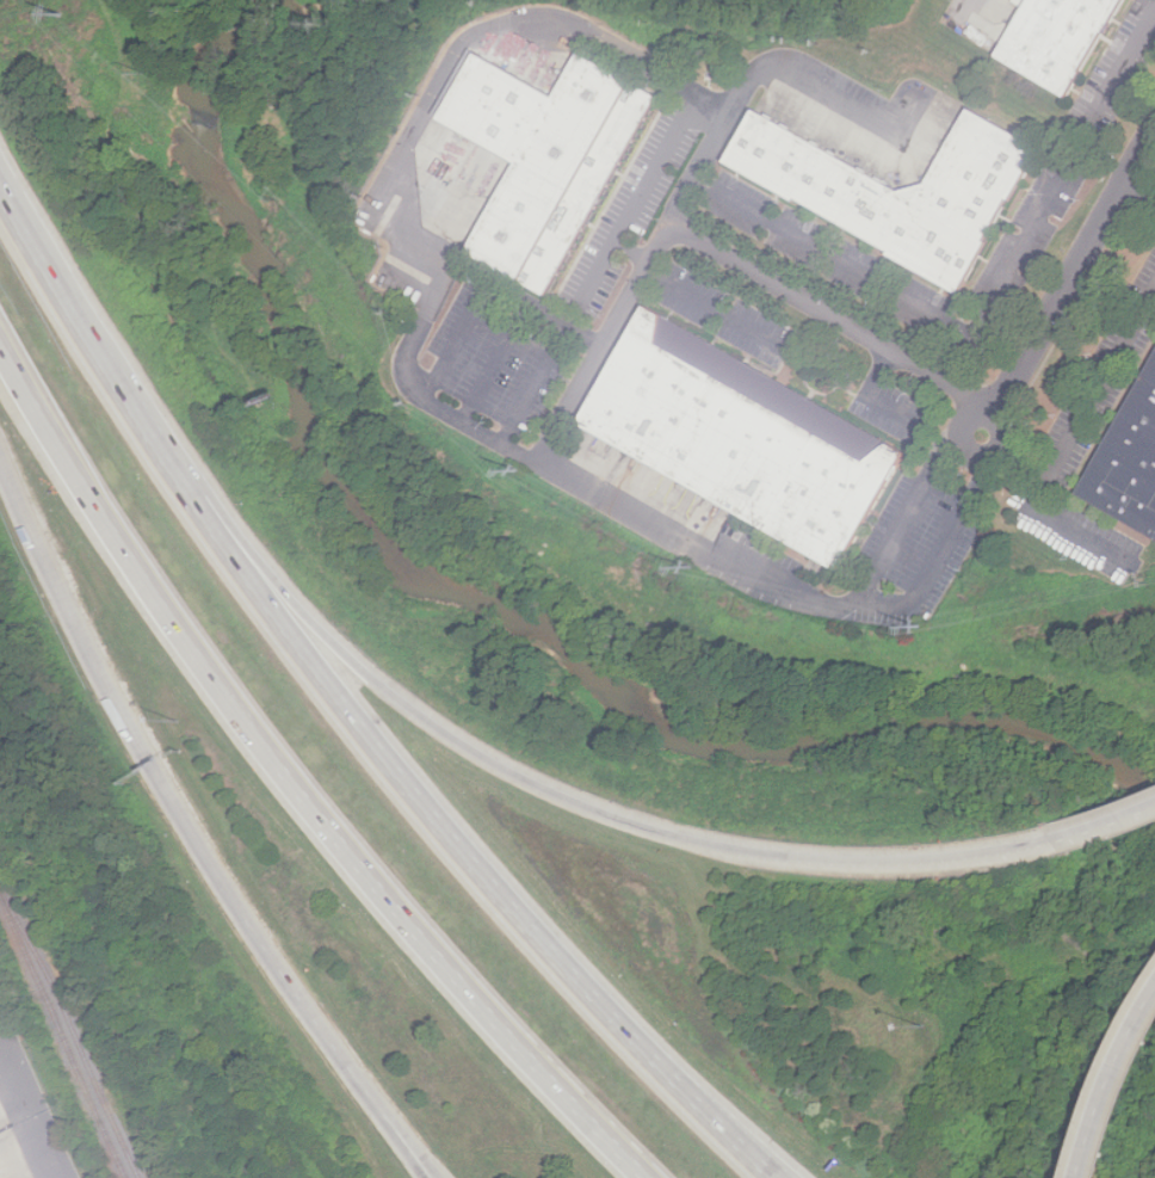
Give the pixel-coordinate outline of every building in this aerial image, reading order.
[(1062,95),(1118,0),(1023,0),(992,54),(1062,95)] [(542,294),(653,93),(574,50),(550,93),(469,49),(431,117),(514,162),(465,251),(542,294)] [(719,158),(955,288),(1033,147),(963,107),(914,196),(749,104),(719,158)] [(638,303),(572,421),(836,572),(903,452),(638,303)] [(1154,539),(1154,344),(1071,492),(1154,539)]
